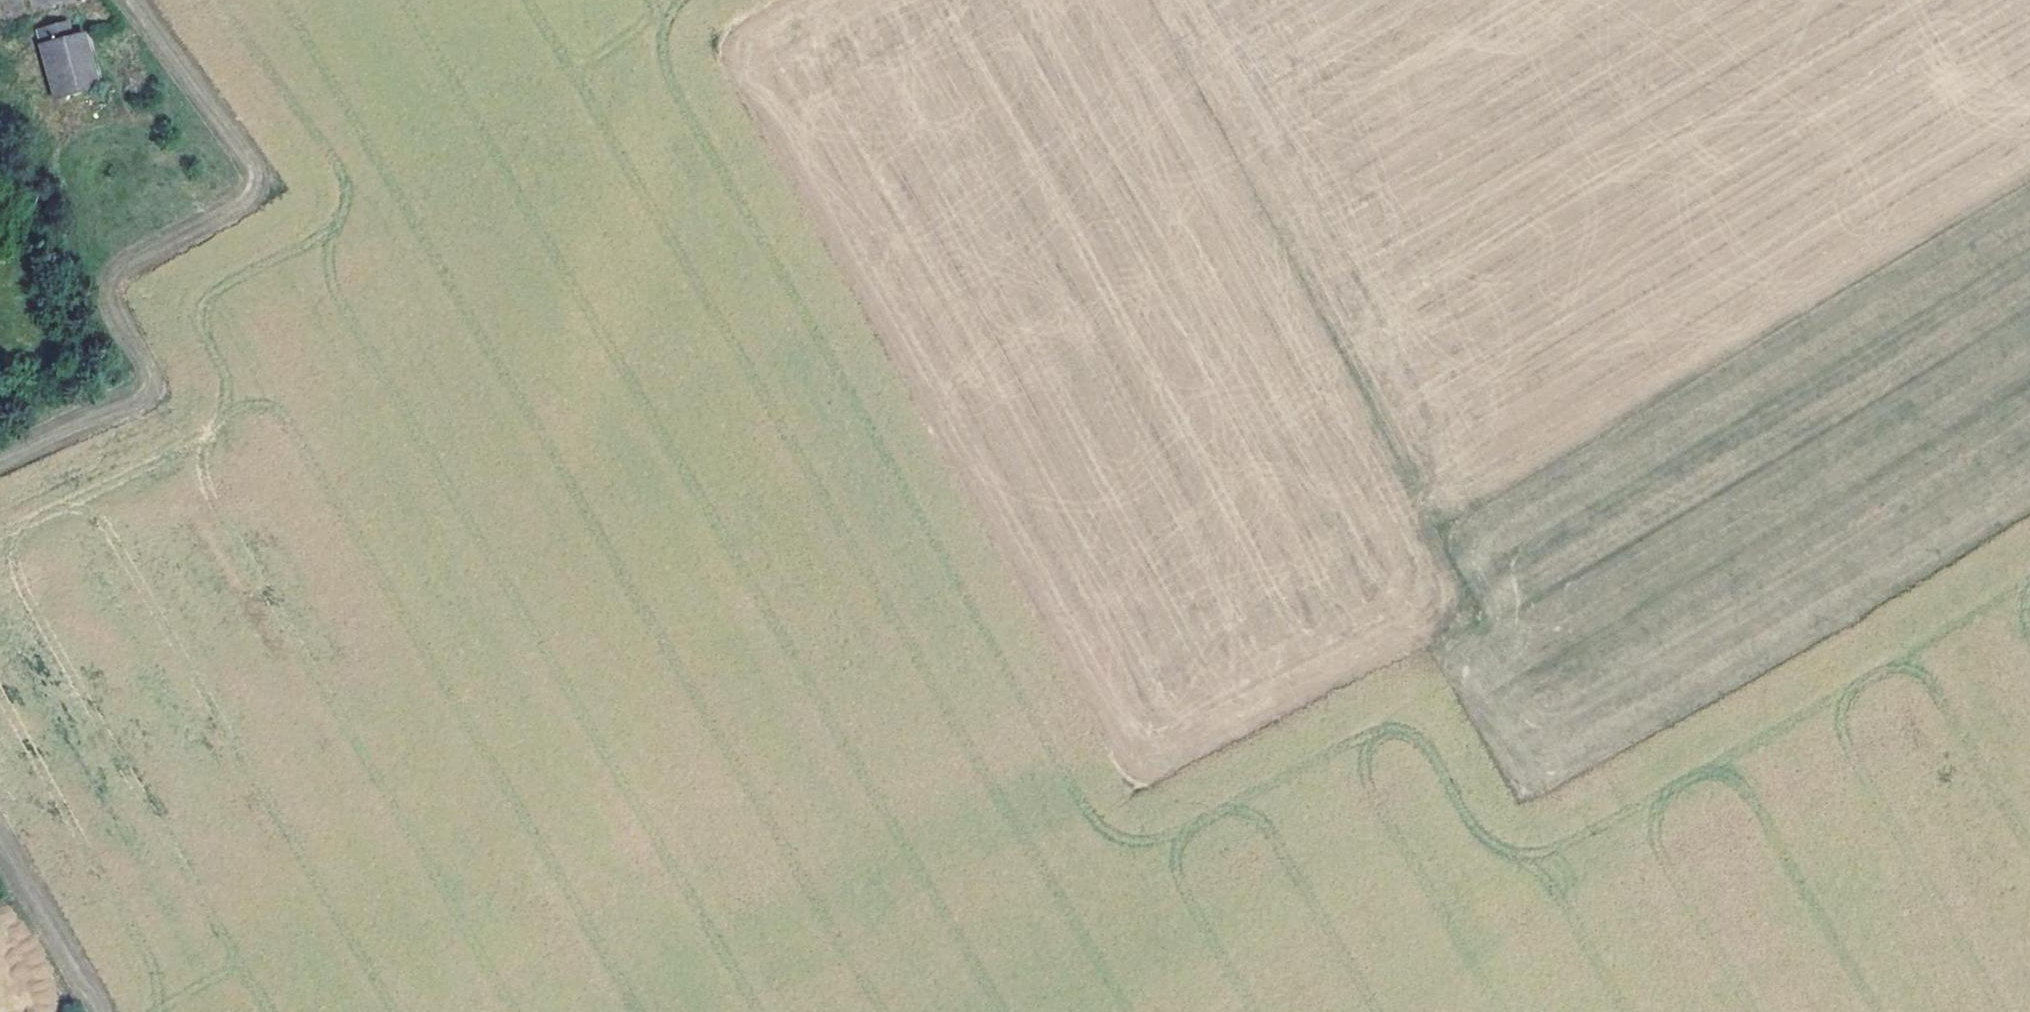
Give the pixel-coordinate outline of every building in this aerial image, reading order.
[(96,88),(81,33),(69,36),(65,22),(36,30),(55,99),(96,88)]
